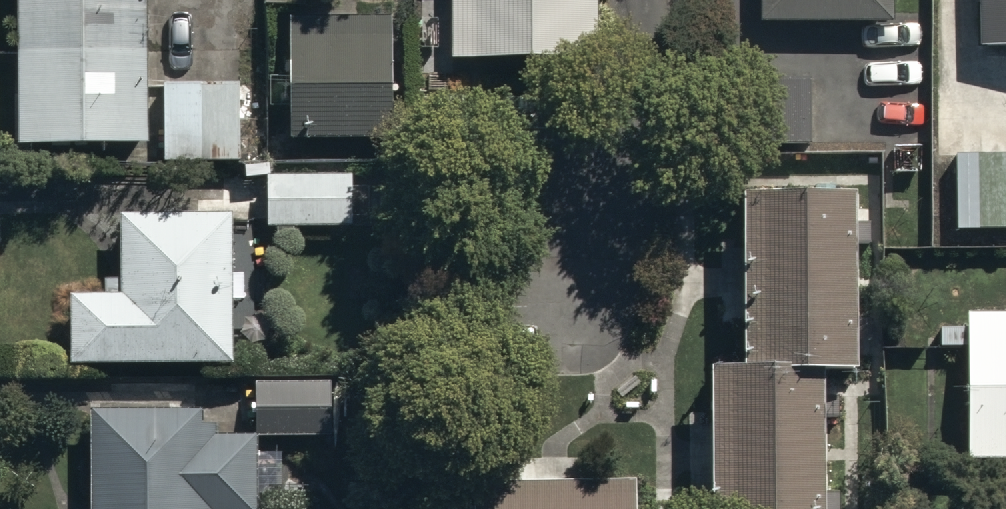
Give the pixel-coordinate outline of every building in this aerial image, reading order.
[(16,142),(146,141),(145,0),(15,0),(16,142)] [(453,55),(596,51),(595,0),(452,0),(453,55)] [(758,15),(893,14),(893,0),(758,0),(758,15)] [(976,43),(1005,43),(1005,0),(976,0),(976,43)] [(391,13),(288,12),(286,134),(389,135),(391,13)] [(806,146),(806,71),(744,71),(744,146),(806,146)] [(240,79),(161,81),(163,161),(241,159),(240,79)] [(957,149),(956,226),(1005,227),(1005,150),(957,149)] [(352,168),(265,169),(266,226),(352,225),(352,168)] [(742,187),(742,356),(711,356),(711,508),(823,508),(823,369),(851,369),(851,187),(742,187)] [(230,361),(230,208),(120,208),(120,279),(105,279),(104,295),(68,295),(68,361),(230,361)] [(964,310),(964,326),(942,326),(942,348),(965,348),(965,459),(1005,459),(1005,310),(964,310)] [(253,378),(253,433),(219,433),(219,422),(201,422),(201,405),(89,404),(88,508),(256,508),(256,434),(331,434),(331,379),(253,378)] [(471,481),(471,508),(636,508),(635,478),(586,478),(586,457),(519,458),(519,480),(471,481)]
